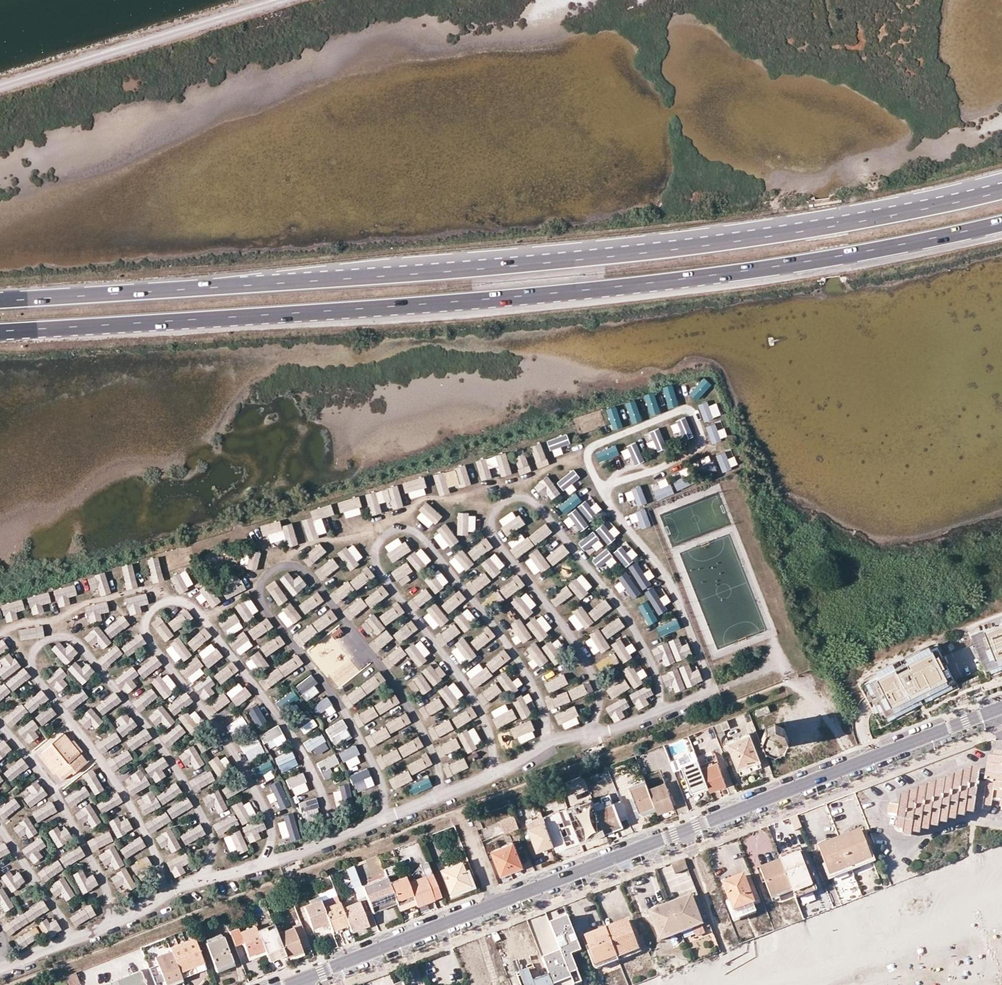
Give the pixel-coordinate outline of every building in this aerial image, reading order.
[(697,400),(713,385),(706,377),(690,393),(697,400)] [(674,385),(663,388),(670,408),(680,405),(674,385)] [(655,392),(644,395),(651,416),(662,412),(655,392)] [(636,400),(626,403),(633,424),(644,420),(636,400)] [(717,400),(699,406),(704,421),(722,415),(717,400)] [(614,430),(624,427),(617,406),(607,409),(614,430)] [(687,417),(670,424),(678,443),(695,436),(687,417)] [(708,427),(711,442),(729,438),(726,423),(708,427)] [(644,433),(648,452),(666,447),(662,429),(644,433)] [(549,440),(554,457),(572,451),(567,434),(549,440)] [(542,442),(531,446),(539,468),(550,464),(542,442)] [(638,444),(622,451),(629,468),(645,461),(638,444)] [(599,462),(620,455),(617,445),(596,452),(599,462)] [(740,466),(735,450),(717,456),(723,471),(740,466)] [(507,452),(477,461),(483,481),(494,477),(491,468),(499,465),(503,476),(514,473),(507,452)] [(515,455),(521,474),(531,471),(526,452),(515,455)] [(712,454),(699,458),(703,473),(716,469),(712,454)] [(466,464),(455,468),(456,469),(434,476),(440,495),(473,484),(466,464)] [(687,467),(673,473),(679,490),(694,484),(687,467)] [(558,482),(569,496),(576,491),(571,485),(581,477),(575,469),(558,482)] [(405,482),(410,499),(429,493),(424,476),(405,482)] [(550,476),(535,485),(544,500),(560,491),(550,476)] [(653,482),(660,499),(675,493),(668,476),(653,482)] [(399,485),(366,494),(372,515),(385,511),(383,502),(391,500),(394,509),(405,506),(399,485)] [(641,486),(624,493),(630,508),(647,502),(641,486)] [(566,514),(583,501),(576,492),(559,506),(566,514)] [(360,496),(340,501),(343,518),(364,513),(360,496)] [(593,515),(602,508),(593,497),(564,520),(575,534),(595,519),(593,515)] [(428,502),(416,515),(431,528),(443,515),(428,502)] [(309,539),(328,534),(323,518),(335,514),(332,504),(311,510),(313,517),(303,520),(309,539)] [(629,514),(634,530),(651,525),(646,509),(629,514)] [(509,536),(525,525),(515,510),(499,520),(509,536)] [(476,533),(477,513),(459,513),(458,533),(476,533)] [(289,547),(300,544),(293,523),(283,526),(281,519),(263,526),(270,543),(286,538),(289,547)] [(610,520),(597,531),(608,544),(622,533),(610,520)] [(508,543),(519,558),(553,532),(546,523),(527,538),(522,532),(508,543)] [(433,534),(445,550),(460,540),(448,524),(433,534)] [(593,531),(579,543),(590,556),(604,545),(593,531)] [(394,562),(411,552),(402,536),(385,546),(394,562)] [(487,537),(469,552),(476,561),(494,546),(487,537)] [(321,543),(303,557),(310,566),(328,552),(321,543)] [(339,554),(352,569),(366,559),(353,543),(339,554)] [(615,552),(626,567),(638,557),(627,543),(615,552)] [(564,544),(546,557),(553,566),(571,553),(564,544)] [(422,547),(408,558),(419,572),(433,561),(422,547)] [(593,558),(604,573),(618,563),(608,548),(593,558)] [(244,549),(239,567),(256,571),(261,554),(244,549)] [(464,549),(450,560),(460,574),(475,564),(464,549)] [(524,560),(536,576),(550,565),(539,549),(524,560)] [(491,577),(507,568),(498,553),(482,562),(491,577)] [(158,557),(147,560),(153,584),(164,581),(158,557)] [(323,581),(341,566),(333,557),(315,572),(323,581)] [(392,572),(402,586),(417,576),(407,562),(392,572)] [(133,564),(122,566),(127,590),(138,587),(133,564)] [(665,595),(641,565),(628,576),(630,578),(617,589),(632,607),(634,606),(640,613),(649,605),(650,607),(665,595)] [(351,580),(357,589),(376,577),(370,567),(351,580)] [(434,593),(450,584),(441,569),(426,577),(434,593)] [(187,571),(171,577),(177,593),(193,587),(187,571)] [(289,572),(281,579),(294,596),(309,585),(301,575),(295,579),(289,572)] [(467,586),(474,595),(492,581),(485,572),(467,586)] [(90,591),(99,589),(100,596),(110,594),(106,574),(88,577),(90,591)] [(569,583),(578,599),(594,589),(585,574),(569,583)] [(220,584),(227,599),(246,590),(238,575),(220,584)] [(508,599),(526,584),(518,575),(500,590),(508,599)] [(276,580),(267,586),(279,606),(289,599),(276,580)] [(336,602),(355,590),(350,581),(331,593),(336,602)] [(208,585),(197,594),(211,610),(222,602),(208,585)] [(383,585),(365,599),(372,608),(390,593),(383,585)] [(70,597),(76,596),(75,586),(55,589),(57,607),(71,605),(70,597)] [(550,597),(556,606),(574,595),(568,586),(550,597)] [(408,602),(415,611),(434,597),(427,588),(408,602)] [(460,590),(442,605),(450,613),(468,599),(460,590)] [(512,602),(525,618),(539,607),(526,591),(512,602)] [(28,597),(32,615),(44,612),(42,605),(51,603),(49,592),(28,597)] [(299,604),(305,614),(325,601),(319,592),(299,604)] [(125,598),(128,615),(142,613),(141,606),(148,605),(147,595),(125,598)] [(361,596),(344,612),(352,620),(369,604),(361,596)] [(250,598),(235,607),(244,622),(259,613),(250,598)] [(606,599),(589,612),(596,621),(613,607),(606,599)] [(1,606),(6,622),(26,616),(21,600),(1,606)] [(101,614),(109,612),(106,602),(86,607),(90,623),(103,620),(101,614)] [(278,615),(290,628),(303,616),(291,603),(278,615)] [(436,631),(450,619),(437,603),(423,615),(436,631)] [(463,629),(476,620),(468,608),(455,617),(463,629)] [(334,610),(314,620),(318,630),(339,620),(334,610)] [(167,622),(173,631),(193,620),(188,611),(167,622)] [(362,623),(372,637),(386,628),(376,613),(362,623)] [(235,614),(219,621),(227,637),(243,629),(235,614)] [(123,616),(104,630),(111,639),(130,625),(123,616)] [(151,624),(165,643),(174,636),(160,617),(151,624)] [(619,617),(602,629),(609,639),(626,626),(619,617)] [(255,641),(273,627),(266,618),(248,632),(255,641)] [(513,637),(517,645),(533,637),(522,618),(512,624),(518,634),(513,637)] [(678,619),(658,626),(661,636),(681,629),(678,619)] [(970,633),(984,671),(1001,664),(1001,620),(970,633)] [(294,637),(301,646),(319,632),(312,623),(294,637)] [(436,638),(443,647),(462,632),(455,624),(436,638)] [(98,626),(84,638),(92,648),(97,643),(103,650),(111,643),(98,626)] [(19,628),(20,640),(44,638),(43,627),(19,628)] [(194,652),(212,637),(204,628),(187,643),(194,652)] [(387,629),(369,644),(377,653),(394,638),(387,629)] [(586,637),(595,655),(611,648),(602,629),(586,637)] [(239,656),(254,645),(243,632),(229,643),(239,656)] [(362,661),(338,632),(325,643),(327,644),(313,655),(328,674),(330,672),(336,679),(345,671),(347,673),(362,661)] [(278,634),(260,648),(267,657),(285,643),(278,634)] [(127,656),(146,644),(140,635),(121,648),(127,656)] [(689,658),(682,637),(652,647),(657,660),(664,658),(667,666),(689,658)] [(9,646),(2,638),(0,640),(0,654),(9,646)] [(451,648),(463,665),(478,655),(466,638),(451,648)] [(557,663),(570,651),(557,638),(545,649),(557,663)] [(179,639),(165,649),(177,665),(191,654),(179,639)] [(613,644),(623,661),(638,652),(633,642),(626,646),(621,639),(613,644)] [(537,642),(526,650),(538,668),(549,660),(537,642)] [(211,643),(197,654),(209,668),(223,657),(211,643)] [(116,646),(97,660),(104,670),(123,655),(116,646)] [(401,646),(383,660),(390,669),(408,654),(401,646)] [(936,647),(864,683),(882,719),(955,683),(936,647)] [(246,661),(256,675),(270,666),(260,652),(246,661)] [(4,666),(0,669),(0,675),(3,680),(20,667),(10,653),(0,660),(0,661),(4,666)] [(615,653),(605,659),(611,667),(620,661),(615,653)] [(259,682),(266,691),(303,664),(297,654),(259,682)] [(191,684),(206,672),(196,659),(181,671),(191,684)] [(231,661),(214,677),(222,686),(239,670),(231,661)] [(96,673),(87,663),(81,668),(76,662),(68,669),(82,685),(96,673)] [(481,662),(466,674),(477,688),(492,676),(481,662)] [(663,673),(667,686),(674,684),(676,691),(703,682),(697,662),(663,673)] [(433,685),(447,676),(439,663),(424,672),(433,685)] [(644,668),(637,672),(634,665),(624,669),(633,686),(649,678),(644,668)] [(25,668),(5,683),(12,692),(31,677),(25,668)] [(71,682),(59,669),(47,680),(59,693),(71,682)] [(136,687),(133,679),(138,677),(134,669),(116,676),(123,693),(136,687)] [(306,700),(321,691),(308,672),(294,682),(306,700)] [(163,699),(177,689),(166,673),(152,683),(163,699)] [(424,673),(409,682),(418,698),(433,690),(424,673)] [(347,706),(387,684),(381,674),(341,697),(347,706)] [(550,693),(570,684),(565,674),(545,682),(550,693)] [(208,676),(194,687),(204,700),(218,689),(208,676)] [(607,688),(613,698),(632,688),(626,678),(607,688)] [(454,681),(440,692),(452,707),(466,696),(454,681)] [(238,707),(250,697),(239,683),(226,693),(238,707)] [(485,705),(503,693),(497,683),(478,695),(485,705)] [(573,700),(589,693),(585,683),(569,690),(573,700)] [(11,694),(5,684),(0,688),(0,701),(11,694)] [(70,713),(89,698),(82,689),(62,704),(70,713)] [(139,713),(158,697),(151,689),(132,704),(139,713)] [(302,736),(317,727),(294,690),(279,699),(302,736)] [(546,699),(550,710),(572,701),(568,691),(546,699)] [(523,719),(532,715),(527,704),(534,701),(529,692),(514,700),(523,719)] [(103,716),(121,701),(114,693),(96,708),(103,716)] [(186,693),(168,708),(175,716),(193,701),(186,693)] [(212,716),(230,701),(223,693),(205,707),(212,716)] [(375,704),(380,714),(401,704),(396,694),(375,704)] [(312,707),(318,716),(325,711),(329,717),(336,712),(327,697),(312,707)] [(627,697),(607,706),(614,722),(628,716),(625,709),(631,706),(627,697)] [(424,718),(446,708),(441,698),(420,708),(424,718)] [(784,707),(782,701),(774,704),(776,710),(784,707)] [(491,711),(499,727),(517,719),(509,703),(491,711)] [(260,705),(247,713),(256,728),(269,720),(260,705)] [(35,717),(41,727),(57,716),(51,706),(35,717)] [(147,716),(157,730),(173,720),(163,706),(147,716)] [(359,727),(380,717),(375,706),(354,716),(359,727)] [(459,728),(478,716),(473,706),(453,718),(459,728)] [(576,706),(557,713),(563,730),(582,723),(576,706)] [(767,707),(755,712),(757,717),(769,712),(767,707)] [(90,733),(103,722),(91,708),(78,720),(90,733)] [(195,710),(181,718),(190,735),(204,727),(195,710)] [(113,721),(123,736),(137,727),(127,712),(113,721)] [(391,733),(412,723),(407,713),(386,723),(391,733)] [(242,716),(227,726),(236,741),(252,731),(242,716)] [(31,719),(17,731),(29,745),(43,733),(31,719)] [(434,740),(455,729),(450,719),(429,730),(434,740)] [(792,719),(784,722),(791,738),(799,734),(792,719)] [(333,745),(351,737),(344,720),(326,728),(333,745)] [(519,743),(537,737),(532,720),(513,727),(519,743)] [(711,727),(714,734),(728,728),(726,721),(711,727)] [(179,724),(161,739),(167,748),(186,733),(179,724)] [(276,745),(286,739),(278,726),(260,736),(264,745),(273,740),(276,745)] [(366,737),(372,747),(392,736),(386,726),(366,737)] [(468,751),(484,743),(475,726),(459,734),(468,751)] [(765,737),(768,747),(777,750),(786,747),(789,738),(786,729),(777,726),(768,729),(765,737)] [(115,733),(95,744),(101,754),(121,742),(115,733)] [(86,763),(62,734),(49,744),(51,746),(37,757),(53,775),(55,773),(60,781),(69,773),(71,775),(86,763)] [(304,743),(312,759),(330,750),(321,734),(304,743)] [(750,734),(729,743),(742,775),(763,767),(750,734)] [(404,758),(425,747),(419,736),(399,748),(404,758)] [(436,747),(441,758),(462,747),(457,737),(436,747)] [(0,740),(0,758),(11,752),(4,738),(0,740)] [(259,738),(241,743),(246,759),(264,755),(259,738)] [(192,764),(195,770),(204,765),(195,746),(178,755),(185,767),(192,764)] [(340,753),(347,769),(362,762),(354,746),(340,753)] [(382,769),(403,759),(398,749),(377,759),(382,769)] [(107,762),(113,772),(132,760),(127,750),(107,762)] [(292,751),(275,759),(282,773),(299,765),(292,751)] [(894,830),(903,831),(902,837),(910,838),(911,833),(919,835),(920,830),(927,831),(928,826),(937,828),(938,823),(946,824),(947,819),(955,821),(955,816),(964,818),(965,813),(972,814),(973,809),(982,811),(982,806),(991,808),(991,800),(1000,802),(999,810),(1001,810),(1001,753),(1001,754),(993,752),(992,758),(987,757),(985,774),(979,773),(979,768),(971,767),(970,772),(962,771),(962,775),(954,774),(953,778),(945,777),(944,782),(935,781),(935,785),(927,784),(926,790),(918,789),(917,792),(909,791),(908,796),(900,795),(898,804),(888,803),(887,813),(897,815),(894,830)] [(335,755),(317,763),(322,775),(340,767),(335,755)] [(413,774),(434,765),(429,755),(408,764),(413,774)] [(218,757),(209,761),(217,777),(226,772),(218,757)] [(466,758),(444,766),(448,776),(470,768),(466,758)] [(10,782),(29,768),(23,759),(3,773),(10,782)] [(170,774),(162,759),(146,768),(155,783),(170,774)] [(702,768),(698,759),(683,765),(693,792),(709,786),(702,768)] [(264,776),(266,782),(276,777),(269,761),(252,769),(256,779),(264,776)] [(709,786),(711,792),(728,786),(718,762),(702,768),(709,786)] [(368,768),(350,775),(357,793),(375,786),(368,768)] [(93,769),(82,775),(94,796),(105,790),(93,769)] [(132,797),(151,784),(141,770),(130,777),(134,782),(126,787),(132,797)] [(395,789),(414,779),(410,770),(390,779),(395,789)] [(656,806),(659,813),(676,806),(662,770),(645,776),(647,782),(656,806)] [(210,771),(189,782),(194,792),(215,782),(210,771)] [(287,780),(295,797),(310,790),(302,773),(287,780)] [(410,785),(413,794),(433,786),(430,777),(410,785)] [(26,789),(30,794),(23,799),(29,808),(47,796),(37,781),(26,789)] [(273,803),(277,801),(281,810),(290,806),(280,782),(266,787),(273,803)] [(656,806),(647,782),(631,788),(641,812),(656,806)] [(161,803),(182,795),(178,785),(157,793),(161,803)] [(71,808),(90,796),(84,786),(64,799),(71,808)] [(349,786),(332,789),(336,806),(352,803),(349,786)] [(211,816),(228,809),(219,790),(203,798),(211,816)] [(143,814),(160,809),(155,792),(142,796),(144,804),(141,805),(143,814)] [(119,794),(97,802),(101,813),(123,805),(119,794)] [(604,801),(595,803),(606,835),(624,829),(615,804),(614,804),(611,795),(603,798),(604,801)] [(166,811),(172,820),(193,807),(187,797),(166,811)] [(21,807),(14,798),(0,809),(0,820),(2,822),(21,807)] [(299,803),(302,813),(318,809),(315,799),(299,803)] [(240,825),(248,822),(246,818),(255,815),(250,801),(233,806),(240,825)] [(37,824),(57,812),(51,802),(31,814),(37,824)] [(568,812),(578,844),(606,835),(595,803),(568,812)] [(88,821),(92,828),(101,823),(90,804),(74,814),(81,825),(88,821)] [(145,824),(151,834),(171,822),(165,812),(145,824)] [(555,846),(557,852),(578,844),(568,812),(545,819),(555,846)] [(234,815),(213,824),(217,834),(238,825),(234,815)] [(519,827),(515,815),(500,821),(505,833),(519,827)] [(110,823),(116,838),(133,830),(127,816),(110,823)] [(545,819),(544,816),(526,823),(538,853),(555,846),(545,819)] [(801,828),(796,816),(789,819),(793,831),(801,828)] [(473,820),(477,830),(484,827),(480,817),(473,820)] [(13,827),(21,841),(37,832),(29,818),(13,827)] [(295,831),(292,819),(286,821),(289,833),(295,831)] [(261,839),(258,833),(266,830),(262,820),(243,828),(249,844),(261,839)] [(282,839),(290,837),(285,821),(277,823),(282,839)] [(49,832),(57,844),(67,837),(59,825),(49,832)] [(180,835),(185,845),(206,835),(201,825),(180,835)] [(162,849),(167,846),(172,854),(182,848),(170,829),(155,838),(162,849)] [(838,837),(850,867),(870,859),(859,829),(838,837)] [(239,830),(223,838),(232,856),(248,849),(239,830)] [(108,832),(87,841),(92,852),(113,842),(108,832)] [(43,857),(39,851),(46,847),(39,837),(22,849),(33,865),(43,857)] [(120,850),(127,860),(146,846),(140,837),(120,850)] [(850,867),(838,837),(818,846),(829,875),(850,867)] [(0,845),(0,858),(10,852),(3,842),(0,845)] [(494,851),(504,875),(525,867),(515,843),(494,851)] [(80,846),(59,859),(65,868),(86,856),(80,846)] [(114,846),(98,855),(104,866),(111,863),(115,870),(124,865),(114,846)] [(782,861),(793,891),(814,883),(800,848),(791,852),(793,857),(791,858),(789,853),(780,856),(782,861)] [(167,861),(173,878),(187,874),(181,856),(167,861)] [(147,857),(131,866),(136,875),(152,867),(147,857)] [(850,867),(851,870),(872,862),(870,859),(850,867)] [(44,883),(64,869),(58,860),(38,873),(44,883)] [(685,860),(672,865),(676,875),(689,870),(685,860)] [(793,891),(782,861),(761,869),(773,899),(793,891)] [(439,870),(449,894),(469,886),(460,862),(439,870)] [(295,864),(282,866),(283,873),(297,871),(295,864)] [(425,877),(408,884),(409,884),(415,901),(417,907),(442,898),(430,867),(423,870),(425,877)] [(850,867),(829,875),(831,879),(851,870),(850,867)] [(13,868),(0,878),(12,893),(25,883),(13,868)] [(126,868),(110,878),(118,890),(134,880),(126,868)] [(345,870),(349,880),(355,877),(351,868),(345,870)] [(99,887),(93,875),(87,878),(83,870),(73,875),(82,894),(99,887)] [(407,881),(408,884),(425,877),(423,870),(407,881)] [(757,905),(745,876),(724,885),(731,902),(735,913),(754,906),(757,905)] [(55,898),(61,894),(66,901),(76,895),(64,877),(48,887),(55,898)] [(386,877),(362,886),(366,896),(373,914),(397,905),(389,883),(386,877)] [(406,877),(389,883),(397,905),(398,907),(415,901),(409,884),(408,884),(407,881),(406,877)] [(818,892),(814,883),(793,891),(797,900),(818,892)] [(366,896),(362,886),(355,889),(359,899),(366,896)] [(6,913),(15,907),(2,888),(0,890),(0,905),(6,913)] [(287,891),(291,902),(298,900),(294,889),(287,891)] [(793,891),(773,899),(774,903),(795,895),(793,891)] [(330,925),(333,931),(349,925),(342,908),(337,896),(321,902),(330,925)] [(671,906),(682,934),(694,929),(704,925),(693,898),(671,906)] [(321,902),(320,899),(304,906),(313,929),(322,926),(323,928),(330,925),(321,902)] [(8,936),(49,911),(43,901),(2,926),(8,936)] [(349,925),(352,933),(369,927),(359,901),(342,908),(349,925)] [(735,913),(731,902),(728,904),(736,923),(758,914),(754,906),(735,913)] [(92,906),(69,916),(74,926),(96,917),(92,906)] [(682,934),(671,906),(649,914),(660,942),(682,934)] [(561,949),(576,984),(584,981),(573,955),(584,950),(568,913),(550,921),(561,949)] [(56,918),(40,924),(46,938),(62,933),(56,918)] [(608,930),(619,959),(640,950),(629,922),(608,930)] [(302,924),(278,933),(284,951),(286,955),(287,957),(303,951),(301,947),(309,943),(302,924)] [(240,928),(230,932),(235,946),(244,942),(249,956),(265,950),(256,925),(241,932),(240,928)] [(350,928),(349,925),(333,931),(334,935),(350,928)] [(704,925),(694,929),(698,938),(707,935),(704,925)] [(267,955),(268,957),(284,951),(278,933),(275,926),(259,933),(265,950),(267,955)] [(619,959),(608,930),(587,938),(598,967),(619,959)] [(20,949),(35,941),(30,931),(15,939),(20,949)] [(205,943),(214,967),(231,961),(221,936),(205,943)] [(204,965),(194,940),(169,949),(179,975),(204,965)] [(155,984),(172,984),(182,981),(179,975),(169,949),(168,947),(153,952),(158,966),(149,969),(155,984)] [(542,957),(549,974),(554,984),(575,984),(576,984),(561,949),(542,957)] [(265,950),(249,956),(251,961),(267,955),(265,950)] [(284,951),(268,957),(270,961),(286,955),(284,951)] [(303,951),(287,957),(289,961),(305,955),(303,951)] [(231,961),(214,967),(215,971),(232,965),(231,961)] [(182,981),(206,972),(204,965),(179,975),(182,981)] [(517,974),(521,984),(554,984),(549,974),(532,981),(528,969),(517,974)] [(101,984),(144,984),(138,970),(101,984)] [(66,978),(69,984),(80,984),(76,974),(66,978)]
